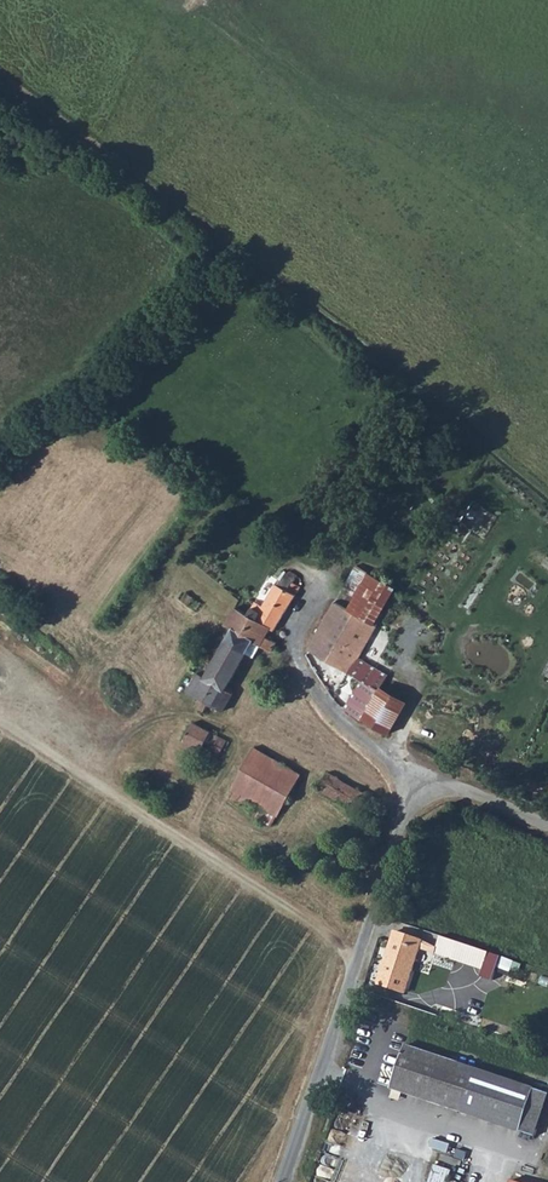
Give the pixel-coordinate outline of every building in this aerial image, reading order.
[(372,572),(347,610),(373,626),(398,588),(372,572)] [(249,613),(272,628),(299,591),(296,589),(299,582),(286,574),(282,578),(279,577),(265,602),(258,598),(249,613)] [(194,611),(199,604),(186,595),(181,602),(194,611)] [(347,610),(335,602),(307,650),(346,676),(359,656),(378,629),(373,626),(347,610)] [(271,640),(277,631),(272,628),(249,613),(236,606),(225,625),(234,631),(228,640),(249,655),(257,644),(264,649),(271,654),(278,645),(271,640)] [(225,688),(249,655),(228,640),(207,677),(198,672),(187,690),(202,698),(198,705),(205,709),(210,703),(224,712),(233,694),(225,688)] [(249,655),(257,660),(264,649),(257,644),(249,655)] [(346,676),(358,682),(375,694),(379,689),(385,677),(359,656),(346,676)] [(358,682),(342,707),(360,718),(375,694),(358,682)] [(375,694),(360,718),(385,733),(403,704),(379,689),(375,694)] [(223,752),(229,741),(196,721),(185,741),(201,750),(205,744),(223,752)] [(278,816),(303,774),(254,745),(231,786),(235,790),(232,797),(250,807),(254,801),(278,816)] [(356,812),(366,795),(326,771),(316,788),(356,812)] [(401,996),(419,945),(392,936),(374,986),(401,996)] [(485,971),(490,955),(440,937),(435,955),(485,971)] [(534,1089),(403,1046),(389,1090),(519,1132),(534,1089)] [(519,1132),(542,1139),(547,1121),(547,1094),(534,1089),(519,1132)] [(450,1170),(433,1164),(427,1181),(457,1181),(447,1178),(450,1170)]
